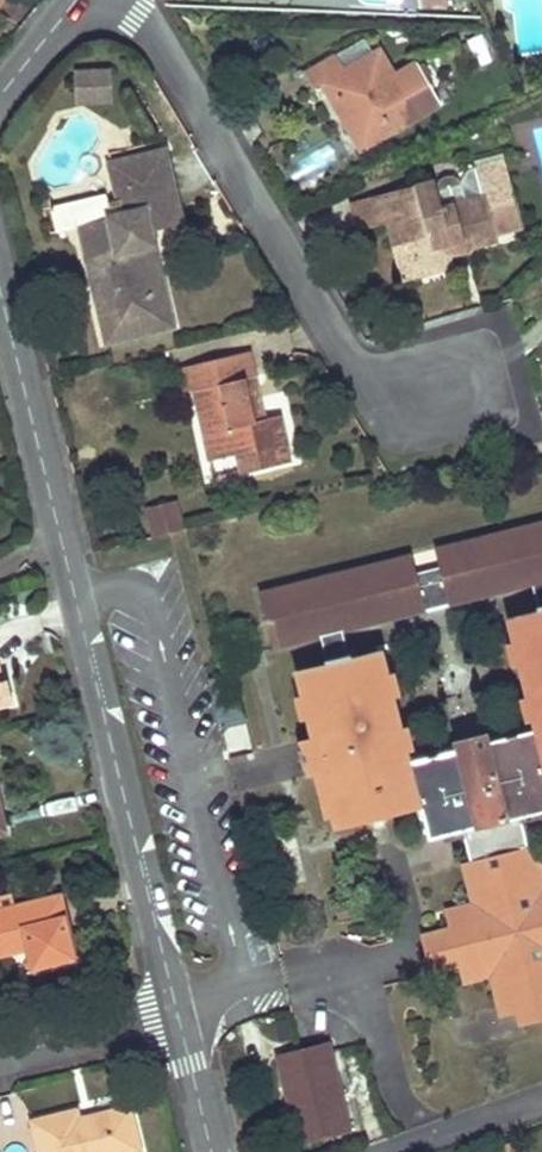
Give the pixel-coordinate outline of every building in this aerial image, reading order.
[(478,66),(492,60),(482,35),(469,41),(478,66)] [(373,51),(366,39),(337,55),(337,56),(344,67),(373,51)] [(337,55),(336,53),(303,73),(313,91),(321,87),(335,112),(359,154),(421,120),(440,109),(415,64),(396,75),(380,47),(373,51),(344,67),(337,56),(337,55)] [(111,70),(75,72),(75,104),(113,102),(111,70)] [(106,188),(51,201),(58,227),(81,222),(84,236),(182,212),(174,175),(167,147),(113,160),(118,185),(121,195),(109,198),(106,188)] [(506,162),(478,169),(483,186),(510,178),(506,162)] [(441,205),(467,199),(463,184),(451,175),(434,180),(441,205)] [(434,180),(379,195),(387,224),(394,251),(402,282),(432,273),(430,265),(452,258),(448,246),(460,244),(465,246),(473,249),(500,241),(498,237),(523,229),(510,178),(483,186),(485,195),(467,199),(441,205),(434,180)] [(118,185),(106,188),(109,198),(121,195),(118,185)] [(367,199),(369,228),(387,224),(379,195),(367,199)] [(182,212),(84,236),(90,259),(96,282),(111,278),(119,314),(104,317),(111,345),(175,329),(153,240),(141,243),(138,230),(149,227),(184,219),(182,212)] [(149,227),(138,230),(141,243),(153,240),(149,227)] [(460,244),(448,246),(452,258),(474,253),(473,249),(465,246),(460,244)] [(452,258),(430,265),(432,273),(455,268),(452,258)] [(111,278),(96,282),(104,317),(119,314),(111,278)] [(257,377),(250,350),(183,366),(189,392),(194,391),(210,462),(238,456),(241,473),(291,463),(286,434),(282,416),(265,421),(255,377),(257,377)] [(188,529),(180,500),(157,505),(165,532),(165,534),(188,529)] [(528,525),(538,535),(541,534),(541,521),(528,525)] [(276,649),(320,638),(341,632),(531,584),(541,581),(541,534),(538,535),(528,525),(503,531),(499,545),(491,547),(479,537),(437,548),(441,565),(418,571),(413,554),(367,566),(364,579),(355,581),(346,571),(321,578),(316,591),(307,593),(300,583),(261,593),(276,649)] [(499,545),(503,531),(479,537),(491,547),(499,545)] [(364,579),(367,566),(346,571),(355,581),(364,579)] [(316,591),(321,578),(300,583),(307,593),(316,591)] [(531,584),(537,607),(541,606),(541,581),(531,584)] [(537,607),(539,612),(508,619),(536,729),(487,741),(485,734),(455,741),(454,750),(409,760),(381,649),(348,658),(347,654),(325,659),(327,664),(296,671),(310,730),(314,746),(319,765),(335,827),(420,805),(429,840),(462,832),(470,863),(463,865),(472,898),(477,902),(473,909),(468,906),(447,912),(452,930),(460,964),(466,986),(486,980),(490,977),(497,982),(494,987),(502,1018),(541,1008),(541,606),(537,607)] [(347,654),(341,632),(320,638),(325,659),(347,654)] [(11,704),(6,681),(0,682),(0,707),(11,704)] [(310,730),(295,734),(304,768),(319,765),(314,746),(310,730)] [(17,907),(15,896),(0,900),(0,912),(17,907)] [(0,912),(0,955),(29,948),(33,968),(75,958),(65,918),(59,897),(17,907),(0,912)] [(429,936),(438,970),(460,964),(452,930),(429,936)] [(329,1042),(298,1050),(300,1055),(331,1047),(329,1042)] [(298,1050),(277,1055),(284,1082),(290,1104),(299,1101),(309,1141),(353,1129),(331,1047),(300,1055),(298,1050)] [(299,1101),(290,1104),(299,1144),(309,1141),(299,1101)] [(33,1122),(41,1151),(136,1151),(139,1151),(129,1108),(78,1120),(76,1112),(33,1122)]
